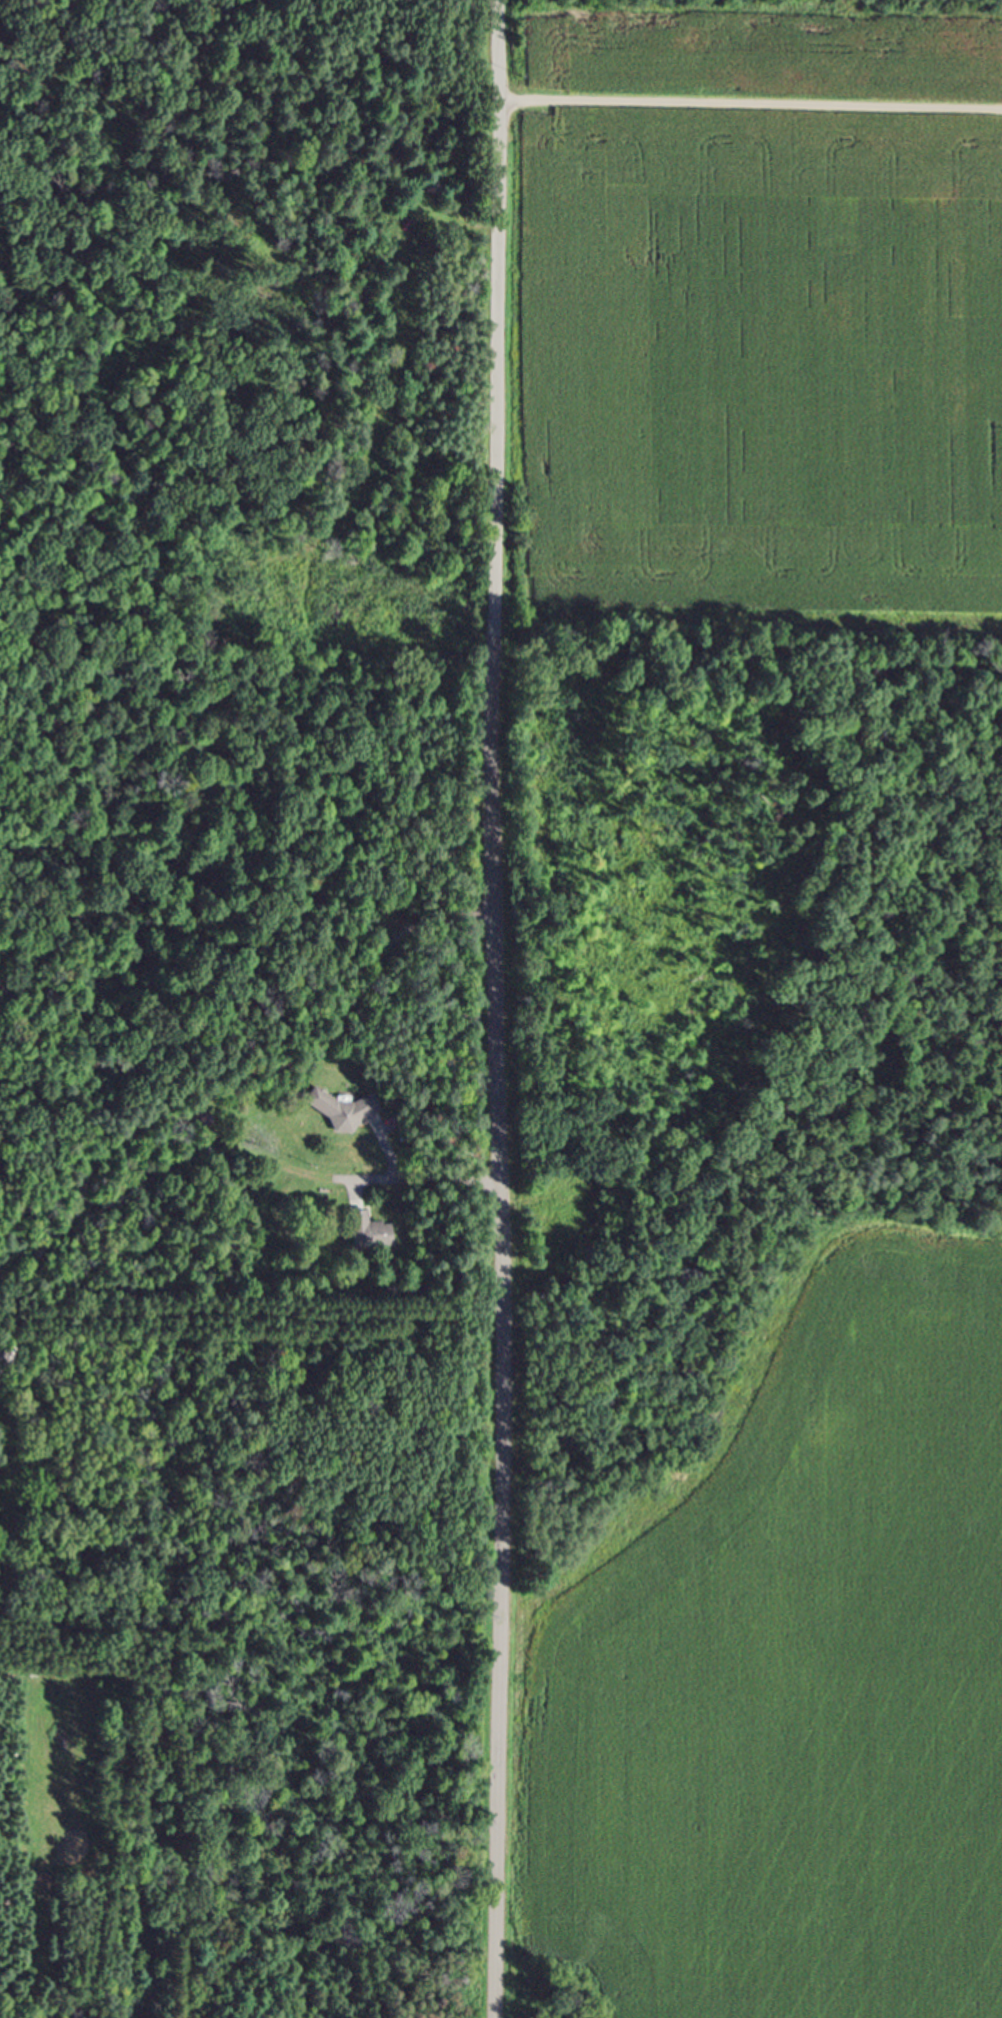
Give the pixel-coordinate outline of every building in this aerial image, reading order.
[(355,1140),(375,1106),(362,1098),(353,1112),(314,1089),(302,1109),(355,1140)] [(392,1250),(391,1225),(369,1226),(368,1214),(350,1215),(352,1252),(392,1250)] [(0,1346),(0,1390),(2,1390),(17,1352),(0,1346)]
